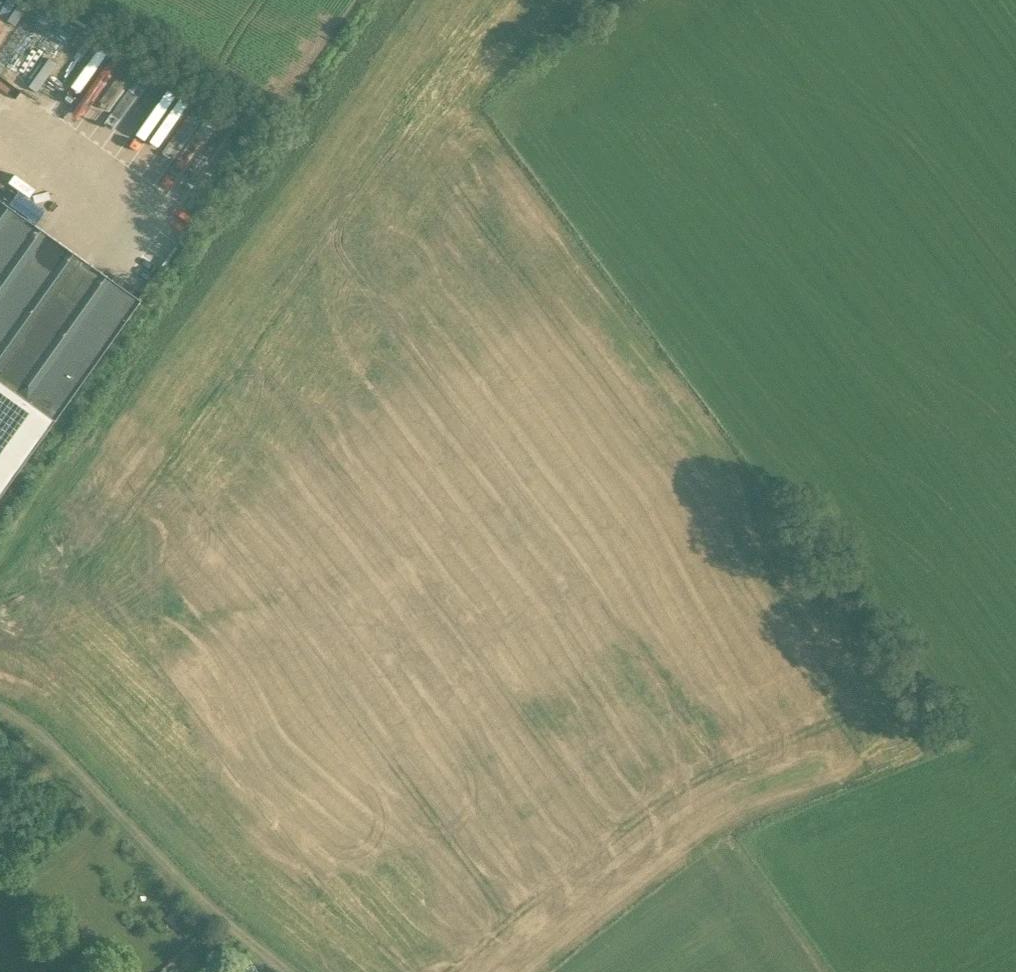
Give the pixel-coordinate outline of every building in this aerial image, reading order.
[(54,423),(140,303),(0,202),(0,498),(54,423)]
